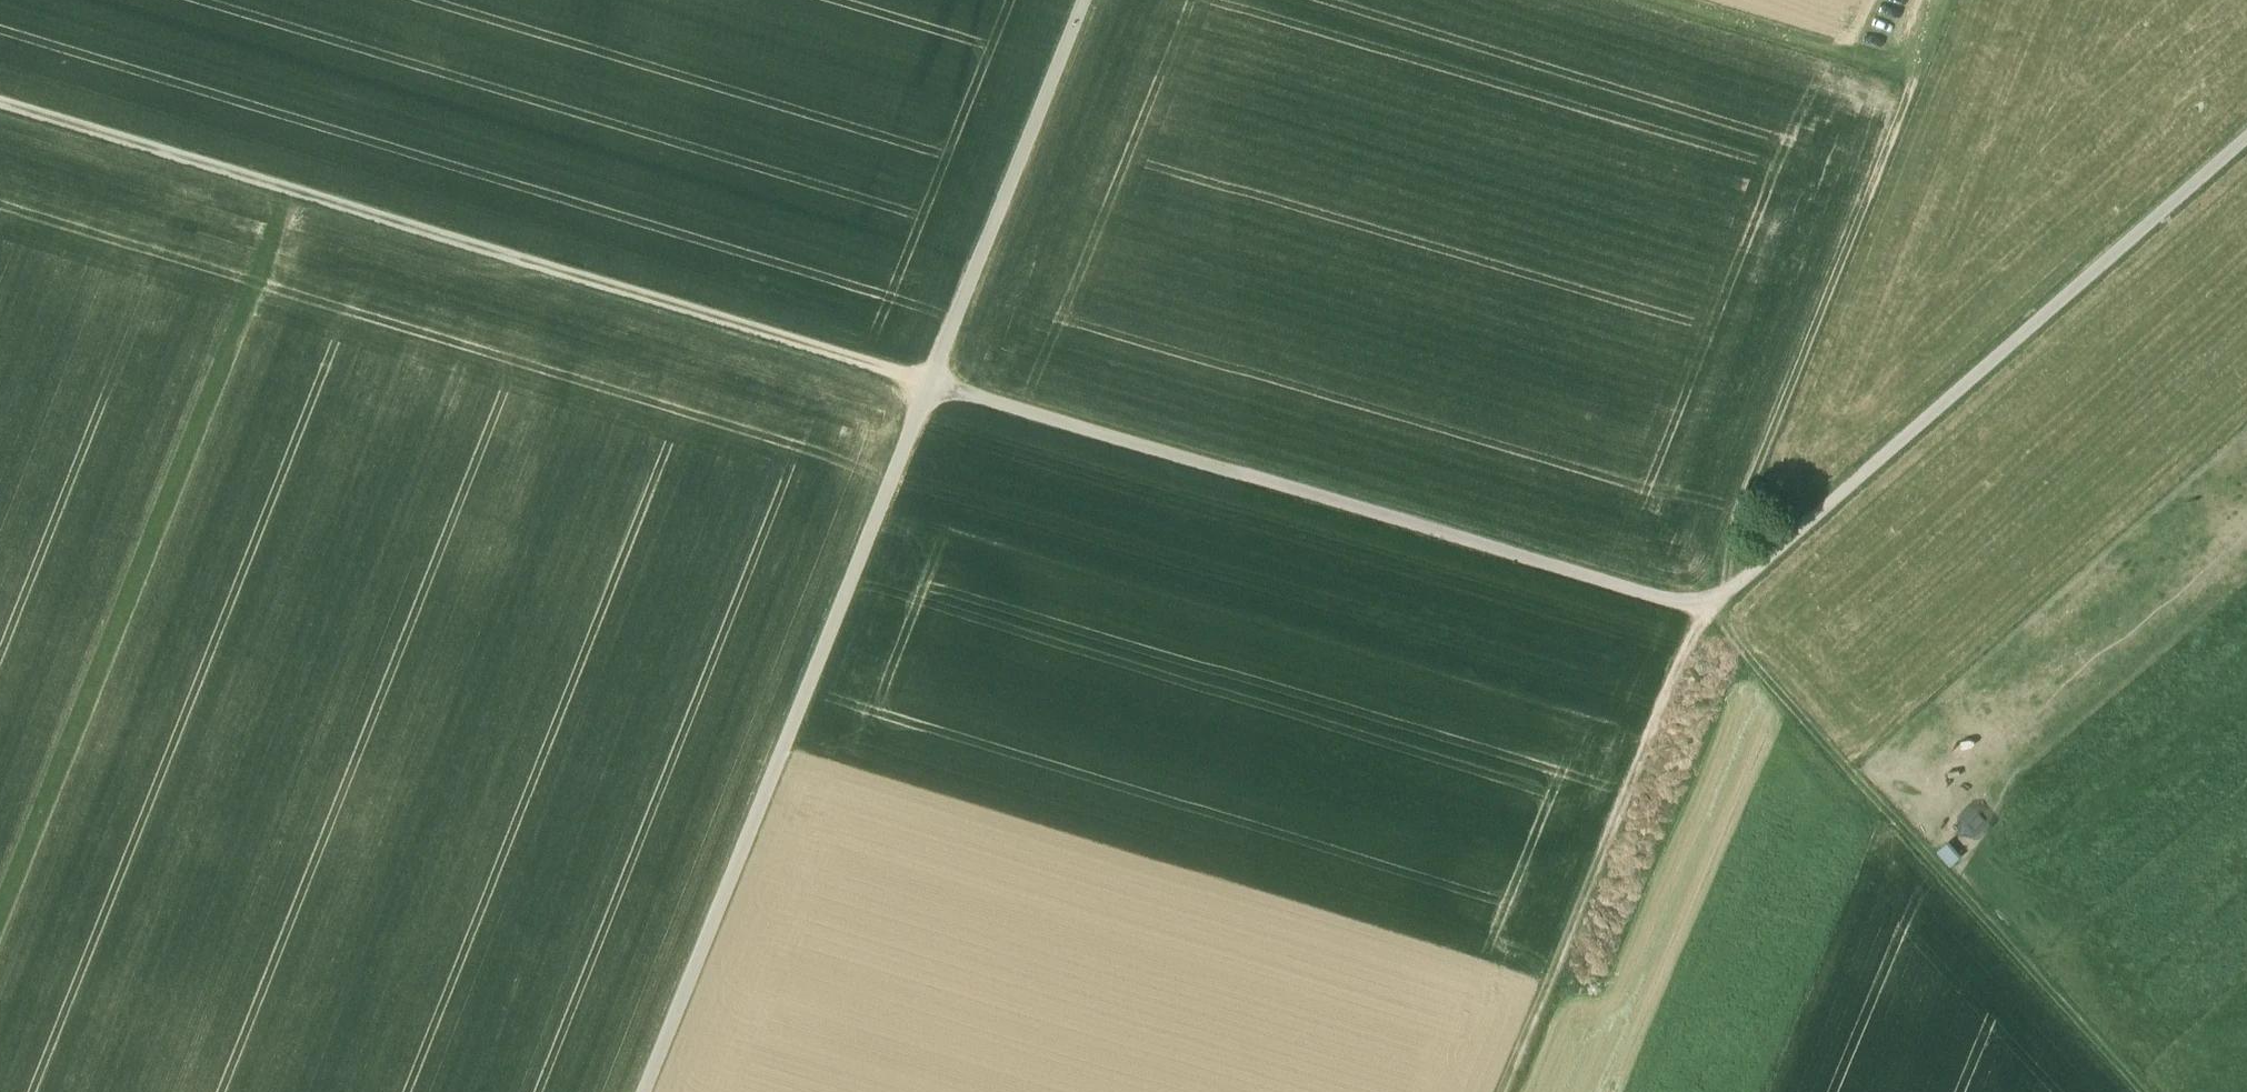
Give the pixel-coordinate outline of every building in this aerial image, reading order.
[(1947,841),(1937,850),(1949,864),(1959,855),(1947,841)]
